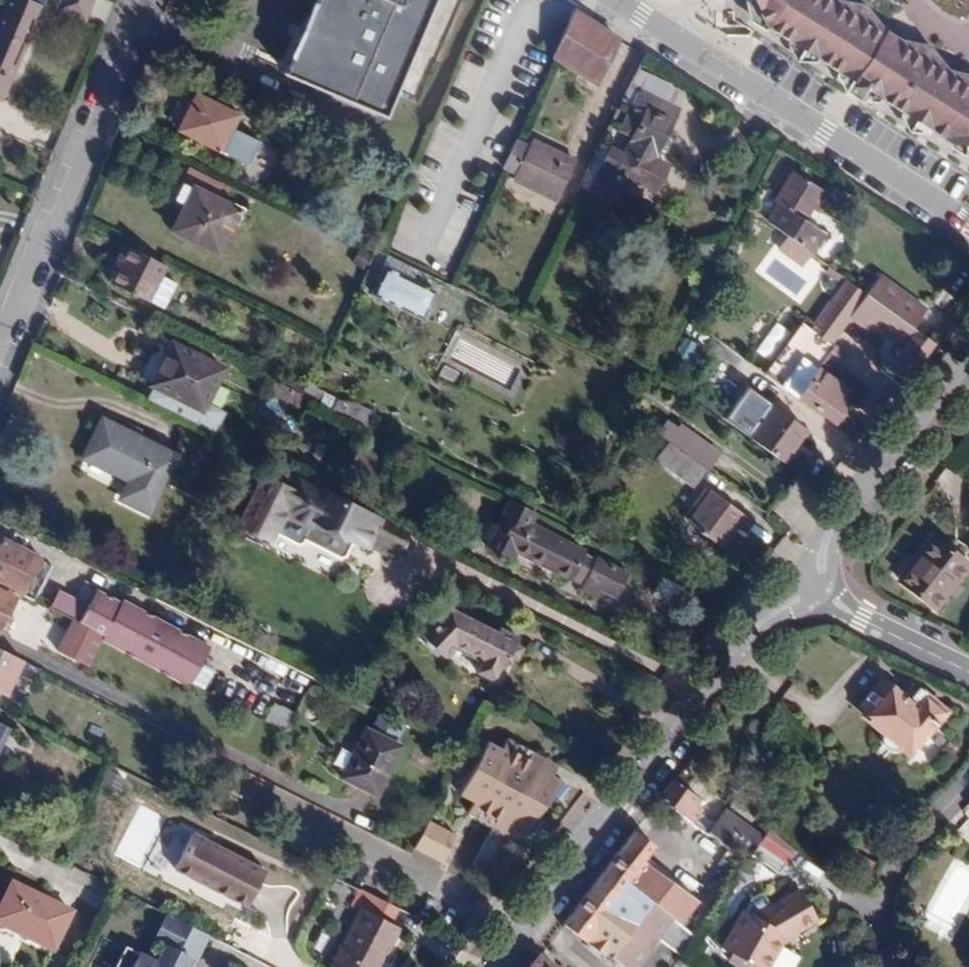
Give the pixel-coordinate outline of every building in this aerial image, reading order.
[(44,0),(5,0),(0,13),(0,99),(3,100),(44,0)] [(55,11),(84,23),(94,0),(59,0),(55,11)] [(434,0),(316,0),(313,6),(312,5),(289,58),(290,59),(284,75),(385,117),(434,0)] [(875,27),(859,15),(855,20),(832,4),(835,0),(751,0),(758,14),(838,69),(841,66),(855,75),(881,37),(875,27)] [(869,4),(847,0),(835,0),(832,4),(855,20),(859,15),(875,27),(881,37),(869,4)] [(597,87),(620,42),(574,12),(552,58),(597,87)] [(869,84),(895,45),(893,45),(881,37),(855,75),(869,84)] [(946,74),(943,78),(919,63),(922,58),(908,48),(895,45),(869,84),(883,94),(881,98),(951,145),(964,146),(968,147),(968,90),(946,74)] [(946,73),(930,46),(895,45),(908,48),(922,58),(919,63),(943,78),(946,74),(946,73)] [(946,73),(946,74),(968,90),(968,78),(946,73)] [(654,158),(677,110),(660,102),(669,85),(648,75),(619,131),(630,137),(622,154),(611,148),(601,167),(592,162),(578,189),(610,206),(623,179),(653,194),(667,165),(654,158)] [(677,110),(685,94),(669,85),(660,102),(677,110)] [(233,130),(239,117),(195,94),(177,131),(247,165),(257,143),(233,130)] [(555,201),(574,162),(532,142),(529,147),(518,141),(504,169),(516,175),(513,181),(555,201)] [(230,188),(174,160),(154,202),(179,215),(183,207),(174,201),(182,184),(222,203),(224,200),(230,188)] [(805,222),(812,211),(823,192),(791,172),(772,203),(776,206),(766,223),(811,256),(824,234),(805,222)] [(244,226),(250,214),(224,200),(222,203),(182,184),(174,201),(183,207),(179,215),(171,232),(218,256),(235,221),(244,226)] [(819,215),(829,196),(823,192),(812,211),(819,215)] [(176,284),(161,277),(166,267),(124,246),(117,261),(121,263),(110,284),(163,310),(176,284)] [(421,319),(434,293),(385,268),(372,295),(421,319)] [(926,312),(879,278),(866,296),(913,330),(926,312)] [(913,330),(866,296),(848,320),(872,337),(877,331),(901,349),(887,368),(906,383),(934,346),(932,344),(913,330)] [(830,345),(848,320),(826,303),(808,328),(830,345)] [(818,369),(827,357),(828,355),(833,346),(830,345),(808,328),(800,322),(762,375),(832,425),(845,407),(838,401),(846,391),(818,369)] [(203,413),(224,369),(171,343),(165,356),(150,385),(149,386),(203,413)] [(846,355),(833,346),(828,355),(841,363),(846,355)] [(150,385),(165,356),(152,350),(139,378),(150,385)] [(455,388),(461,376),(442,366),(436,377),(455,388)] [(316,387),(292,375),(285,388),(292,392),(310,400),(316,387)] [(286,403),(292,392),(285,388),(274,383),(269,394),(286,403)] [(784,464),(808,432),(772,406),(748,438),(784,464)] [(149,514),(176,458),(103,421),(85,457),(129,481),(121,499),(149,514)] [(718,454),(683,429),(671,445),(707,470),(718,454)] [(692,489),(707,470),(671,445),(668,442),(655,460),(692,489)] [(373,464),(375,459),(357,451),(355,456),(373,464)] [(367,477),(373,464),(355,456),(345,478),(356,483),(361,474),(367,477)] [(406,539),(294,482),(279,513),(308,528),(312,522),(367,549),(368,547),(395,561),(397,557),(403,554),(405,551),(403,544),(406,539)] [(696,510),(709,494),(703,490),(691,506),(696,510)] [(751,524),(710,493),(709,494),(696,510),(687,521),(721,547),(736,527),(744,533),(751,524)] [(616,570),(526,524),(533,511),(508,499),(495,524),(486,519),(477,537),(486,542),(484,547),(509,559),(513,551),(572,581),(574,578),(584,584),(581,590),(596,598),(600,592),(615,599),(626,575),(624,574),(616,570)] [(968,567),(968,566),(933,538),(900,580),(936,608),(968,567)] [(40,559),(4,539),(0,546),(0,584),(22,595),(40,559)] [(624,574),(626,569),(619,566),(616,570),(624,574)] [(15,599),(0,592),(0,627),(15,599)] [(211,645),(123,600),(121,604),(98,592),(89,609),(112,621),(104,636),(193,682),(211,645)] [(77,624),(85,607),(59,594),(50,610),(72,621),(77,624)] [(112,621),(89,609),(85,607),(77,624),(101,636),(104,636),(112,621)] [(515,643),(449,610),(424,637),(444,657),(456,646),(483,660),(477,673),(495,682),(507,659),(514,644),(515,643)] [(87,666),(101,639),(101,636),(77,624),(72,621),(57,651),(87,666)] [(193,682),(104,636),(101,636),(101,639),(190,686),(193,682)] [(516,664),(524,649),(514,644),(507,659),(516,664)] [(23,661),(0,650),(0,695),(5,698),(23,661)] [(910,758),(948,712),(918,687),(909,698),(906,696),(903,698),(898,693),(899,691),(882,679),(866,699),(870,703),(860,716),(883,735),(881,737),(881,745),(889,750),(898,751),(899,749),(910,758)] [(270,723),(289,728),(294,710),(274,705),(270,723)] [(9,729),(0,725),(0,747),(9,729)] [(376,796),(400,747),(365,729),(340,779),(376,796)] [(551,778),(527,766),(532,755),(506,741),(500,751),(487,744),(460,796),(473,803),(467,813),(495,828),(500,817),(523,830),(526,831),(561,784),(551,778)] [(551,778),(556,768),(532,755),(527,766),(551,778)] [(702,808),(692,801),(684,795),(687,790),(675,781),(661,799),(692,822),(702,808)] [(695,796),(687,790),(684,795),(692,801),(695,796)] [(757,843),(762,837),(726,811),(708,834),(740,857),(744,861),(750,853),(757,843)] [(523,830),(500,817),(495,828),(518,840),(523,830)] [(441,863),(453,841),(425,826),(414,849),(441,863)] [(796,848),(767,829),(762,837),(757,843),(786,862),(796,848)] [(696,902),(643,861),(653,846),(635,831),(564,922),(619,966),(634,966),(672,918),(678,923),(696,902)] [(474,866),(510,883),(518,866),(501,858),(508,842),(489,833),(474,866)] [(265,871),(191,835),(174,871),(248,907),(265,871)] [(786,862),(757,843),(750,853),(778,873),(786,862)] [(950,940),(968,901),(968,870),(951,861),(920,925),(950,940)] [(709,911),(723,887),(712,880),(699,903),(709,911)] [(72,914),(11,883),(0,905),(0,928),(52,953),(72,914)] [(400,930),(391,924),(397,909),(359,890),(351,906),(360,911),(330,966),(380,966),(400,930)] [(777,910),(761,904),(748,908),(720,957),(730,963),(728,966),(772,966),(785,944),(820,931),(808,899),(777,910)] [(192,930),(167,917),(153,946),(163,951),(156,966),(140,958),(136,966),(190,966),(191,965),(178,957),(192,930)] [(467,946),(478,932),(469,928),(459,941),(467,946)] [(554,964),(563,952),(549,941),(529,966),(557,966),(554,964)]
